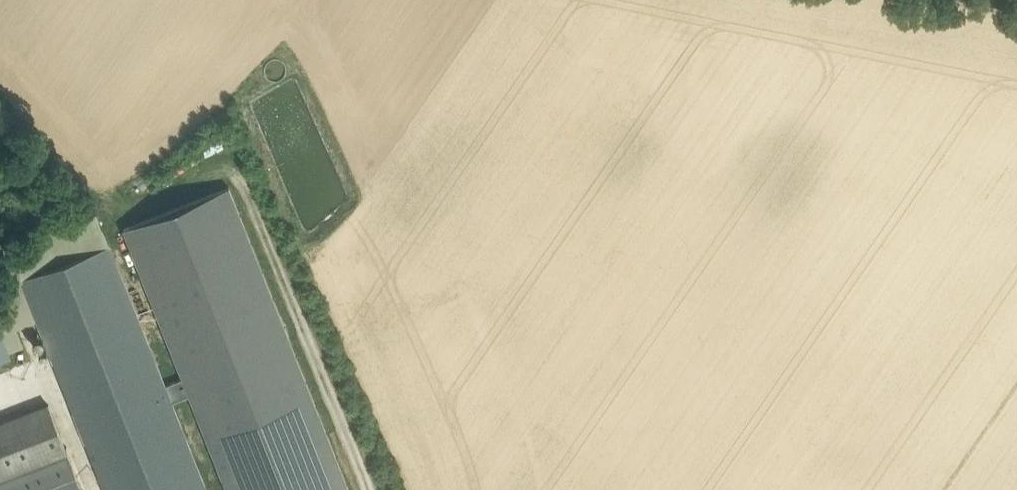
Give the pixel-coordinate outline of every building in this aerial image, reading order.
[(164,385),(172,402),(190,394),(228,489),(350,489),(229,185),(124,228),(183,377),(164,385)] [(106,489),(207,489),(172,402),(164,385),(108,244),(22,278),(106,489)] [(12,356),(0,318),(0,360),(12,356)] [(49,401),(0,420),(0,489),(83,489),(49,401)]
